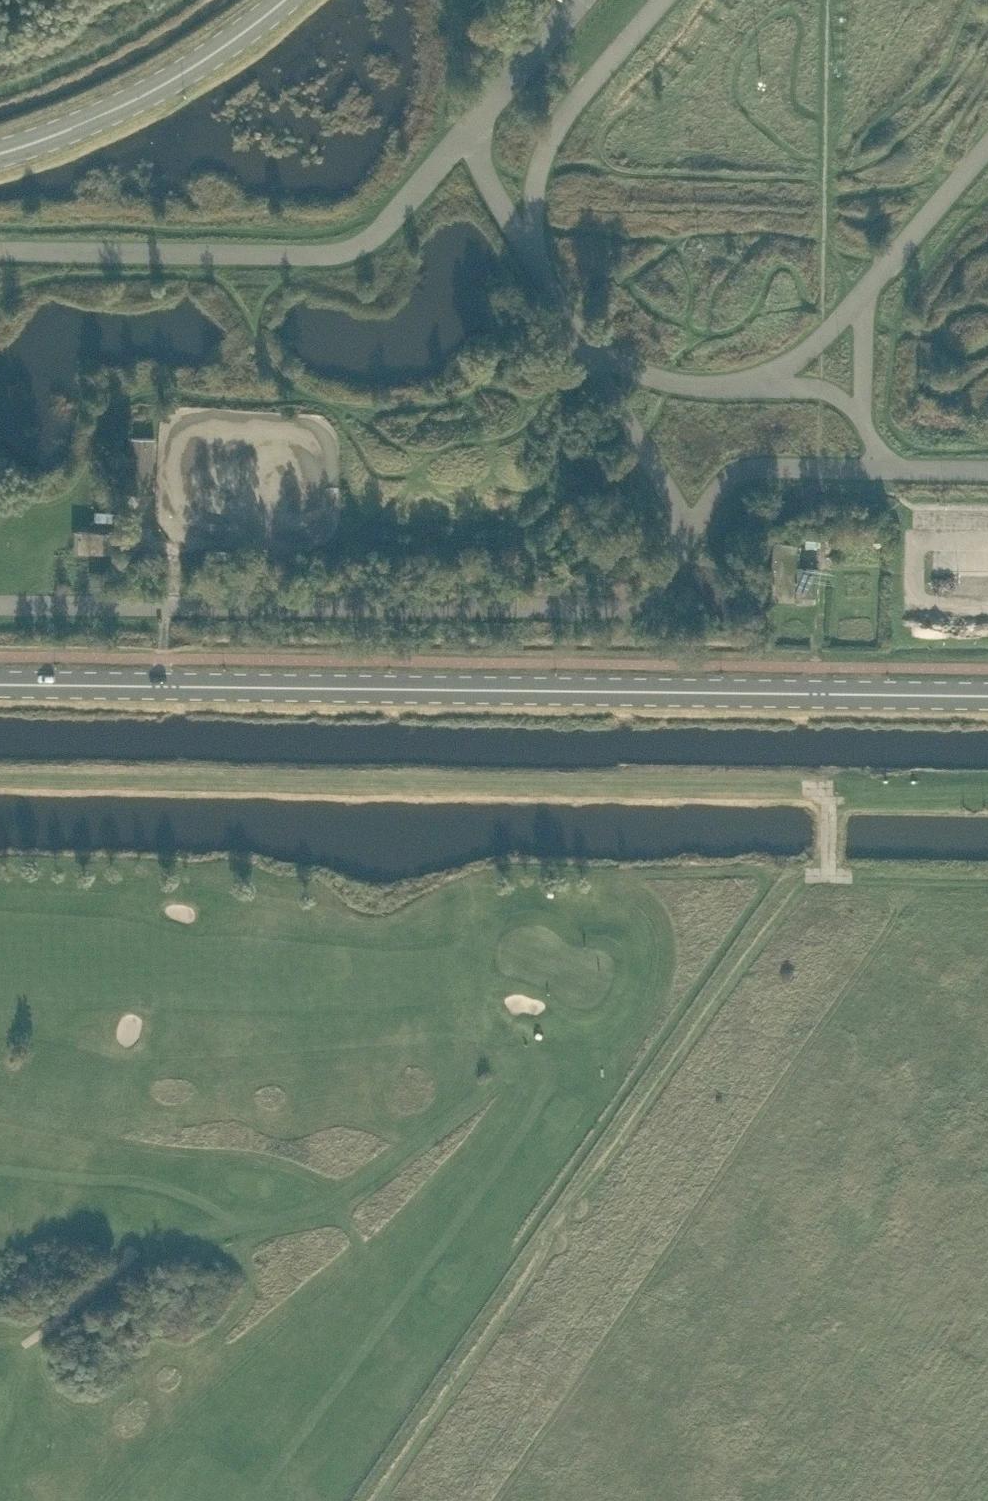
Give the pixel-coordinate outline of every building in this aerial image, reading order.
[(152,493),(155,437),(129,436),(126,492),(152,493)] [(807,532),(806,543),(820,544),(821,534),(807,532)] [(799,543),(799,542),(771,540),(771,542),(773,542),(771,597),(768,597),(768,599),(796,601),(796,600),(801,600),(802,594),(817,596),(818,569),(796,567),(797,544),(799,543)]
